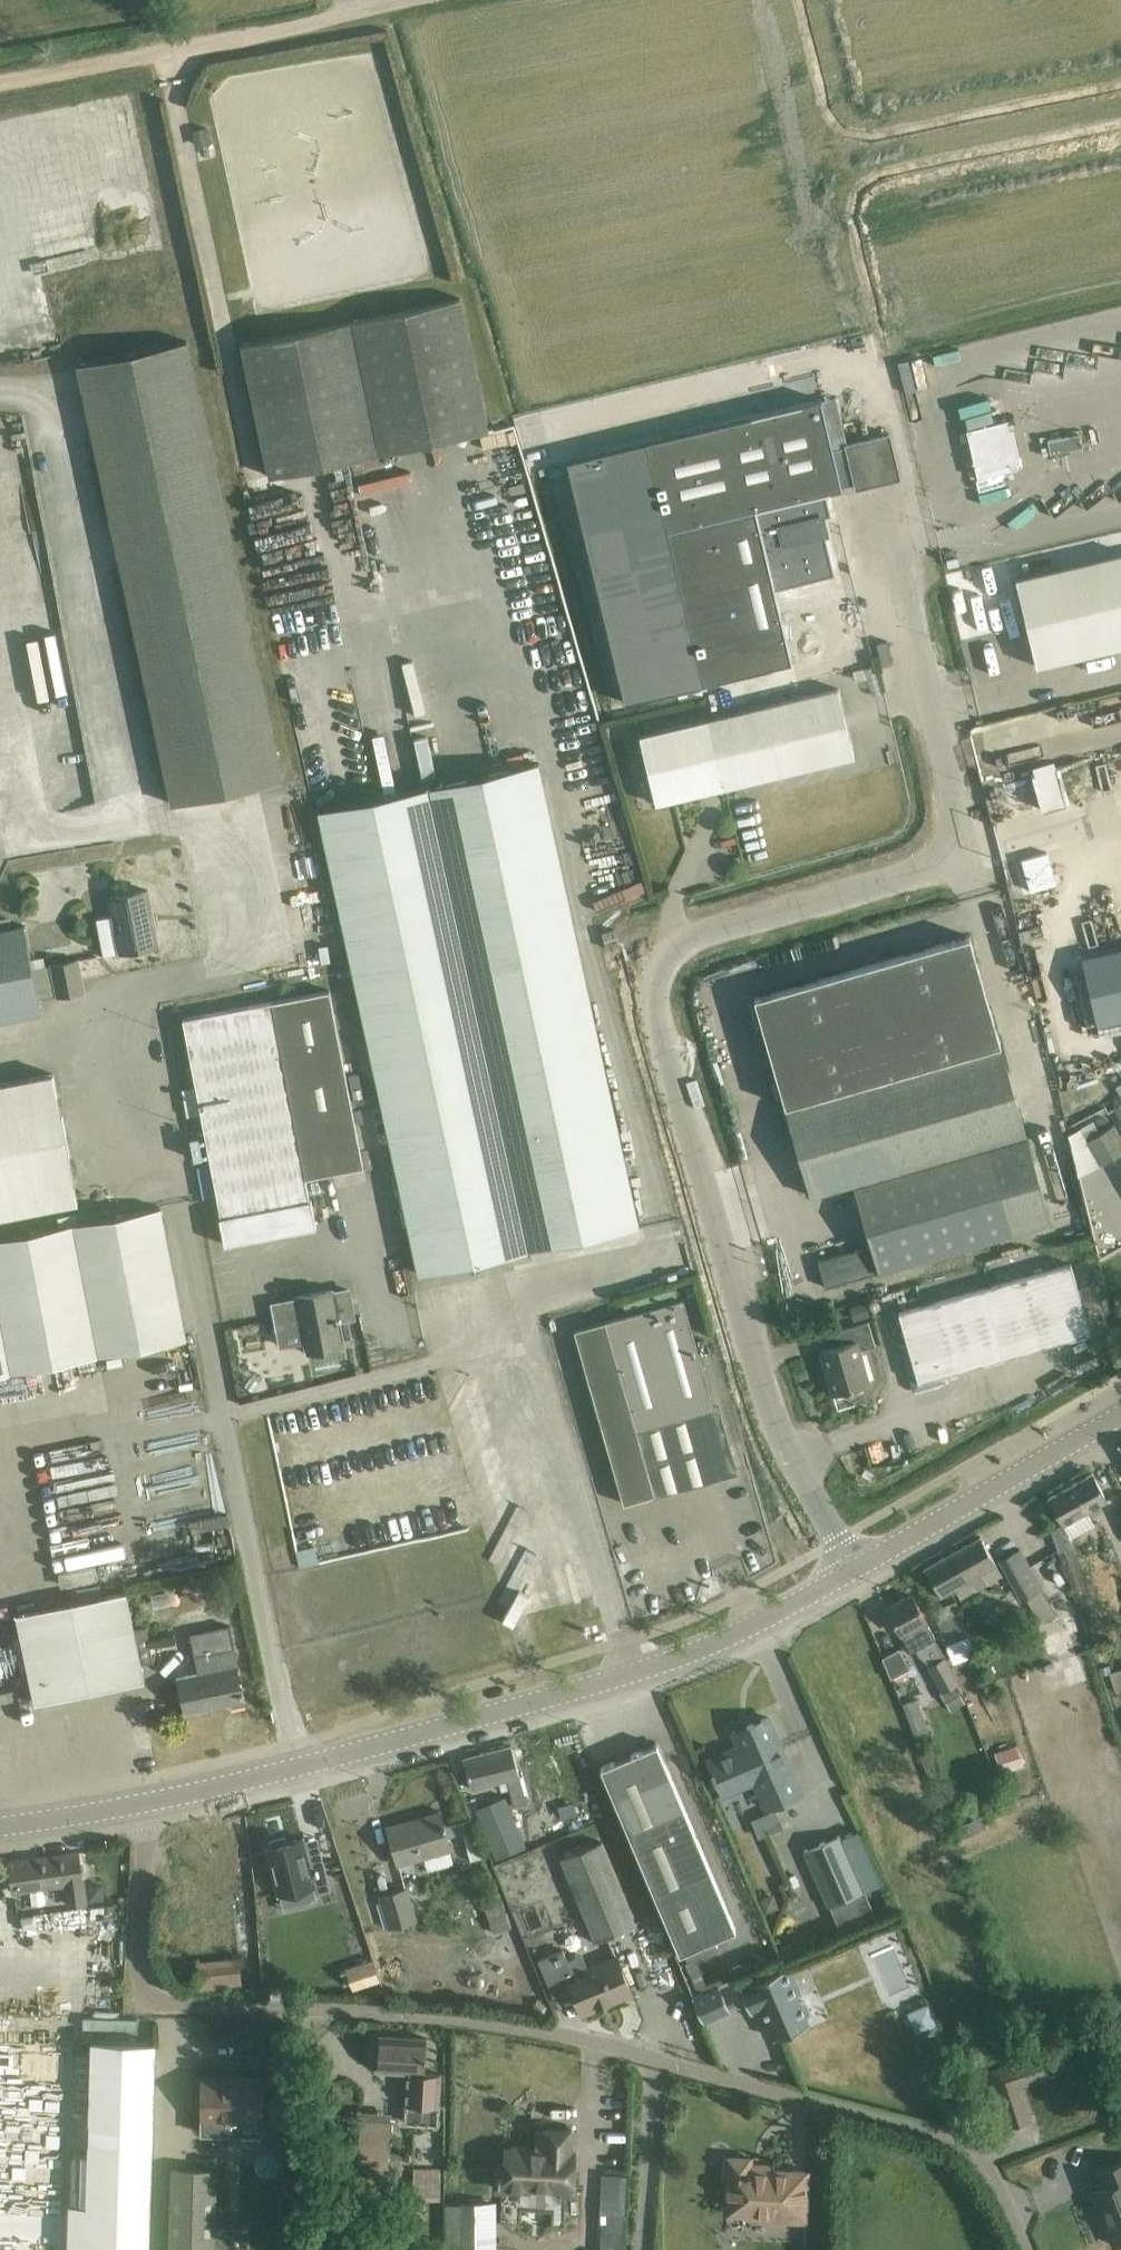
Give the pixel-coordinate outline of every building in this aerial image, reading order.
[(192,131),(196,148),(211,145),(207,128),(192,131)] [(270,476),(489,429),(461,298),(242,344),(270,476)] [(9,322),(6,304),(0,305),(0,324),(9,322)] [(78,364),(84,389),(173,803),(282,779),(187,341),(78,364)] [(961,401),(965,423),(992,418),(988,396),(961,401)] [(822,399),(568,460),(626,702),(793,662),(776,588),(835,574),(821,517),(832,515),(826,492),(843,488),(822,399)] [(1006,421),(966,430),(978,478),(1017,469),(1015,458),(1019,457),(1012,429),(1008,430),(1006,421)] [(899,474),(886,428),(842,440),(855,486),(899,474)] [(1050,453),(1083,447),(1080,434),(1047,440),(1050,453)] [(944,557),(962,637),(1009,627),(991,547),(944,557)] [(1037,666),(1120,646),(1120,553),(1016,578),(1037,666)] [(656,803),(723,787),(855,756),(839,688),(707,719),(639,735),(656,803)] [(1031,762),(1038,806),(1063,802),(1056,758),(1031,762)] [(319,810),(420,1273),(640,1225),(539,762),(319,810)] [(1036,854),(1012,859),(1015,874),(1040,869),(1036,854)] [(148,889),(132,892),(110,897),(114,915),(99,918),(106,954),(158,944),(148,889)] [(28,940),(24,922),(0,926),(0,1020),(20,1017),(42,1012),(39,999),(84,990),(78,960),(33,968),(28,940)] [(607,948),(619,945),(614,929),(603,932),(607,948)] [(786,1104),(1000,1043),(969,935),(755,998),(786,1104)] [(320,939),(323,958),(337,955),(334,937),(320,939)] [(1097,1024),(1120,1018),(1120,949),(1083,958),(1097,1024)] [(272,1001),(183,1018),(221,1215),(220,1216),(225,1243),(317,1226),(312,1198),(310,1198),(298,1133),(355,1122),(329,990),(272,1001)] [(788,1109),(812,1195),(855,1183),(872,1243),(818,1259),(827,1289),(881,1273),(880,1271),(1011,1234),(1052,1222),(1008,1069),(1002,1048),(788,1109)] [(0,1084),(0,1216),(78,1200),(54,1073),(0,1084)] [(1087,1140),(1101,1163),(1120,1151),(1120,1136),(1114,1124),(1101,1132),(1096,1125),(1083,1132),(1088,1139),(1087,1140)] [(1063,1132),(1080,1171),(1098,1163),(1080,1125),(1063,1132)] [(187,1337),(161,1206),(0,1238),(0,1374),(187,1337)] [(902,1349),(907,1368),(914,1389),(947,1380),(944,1373),(1091,1331),(1085,1310),(1071,1263),(1029,1276),(899,1313),(909,1347),(902,1349)] [(274,1303),(279,1331),(303,1326),(308,1352),(344,1346),(339,1319),(354,1316),(349,1289),(333,1292),(333,1289),(297,1295),(298,1299),(274,1303)] [(715,1407),(684,1298),(576,1328),(625,1502),(656,1493),(638,1429),(688,1415),(706,1458),(712,1460),(717,1475),(738,1467),(714,1407),(715,1407)] [(865,1302),(850,1307),(854,1319),(869,1315),(865,1302)] [(875,1344),(868,1320),(831,1331),(831,1332),(841,1330),(845,1342),(820,1349),(833,1393),(870,1383),(860,1349),(875,1344)] [(14,1385),(11,1374),(0,1377),(0,1388),(14,1385)] [(1093,1472),(1050,1496),(1061,1516),(1064,1522),(1082,1512),(1089,1508),(1095,1504),(1107,1498),(1104,1492),(1093,1472)] [(926,1566),(937,1586),(942,1595),(970,1579),(976,1591),(988,1584),(981,1573),(997,1563),(981,1535),(926,1566)] [(1036,1625),(1056,1614),(1020,1545),(999,1556),(1036,1625)] [(18,1613),(36,1701),(145,1679),(142,1662),(154,1660),(147,1625),(135,1628),(127,1591),(18,1613)] [(912,1594),(888,1607),(899,1627),(908,1644),(912,1652),(916,1649),(919,1656),(929,1665),(927,1666),(941,1690),(939,1692),(945,1703),(949,1711),(964,1703),(959,1695),(963,1693),(944,1654),(937,1642),(933,1631),(923,1613),(912,1594)] [(938,1625),(943,1638),(950,1654),(974,1643),(961,1616),(938,1625)] [(235,1647),(231,1625),(192,1633),(196,1655),(235,1647)] [(881,1653),(891,1675),(909,1666),(900,1645),(881,1653)] [(230,1706),(243,1703),(246,1702),(243,1687),(241,1687),(236,1665),(180,1676),(187,1712),(230,1704),(230,1706)] [(929,1730),(918,1698),(903,1704),(914,1736),(929,1730)] [(734,1731),(740,1744),(709,1758),(724,1792),(755,1779),(766,1806),(801,1791),(769,1716),(734,1731)] [(736,1928),(658,1742),(602,1766),(680,1952),(736,1928)] [(512,1744),(464,1757),(470,1778),(472,1787),(473,1789),(499,1783),(501,1790),(510,1788),(514,1806),(527,1803),(520,1774),(518,1766),(512,1745),(512,1744)] [(1018,1746),(995,1753),(1001,1773),(1024,1766),(1018,1746)] [(505,1796),(475,1809),(496,1859),(526,1847),(505,1796)] [(518,1826),(529,1825),(526,1806),(516,1807),(518,1826)] [(441,1811),(389,1826),(399,1862),(424,1855),(428,1869),(453,1862),(449,1848),(451,1847),(450,1839),(464,1835),(471,1859),(483,1856),(476,1832),(471,1821),(446,1827),(441,1811)] [(957,1827),(962,1838),(987,1827),(982,1815),(957,1827)] [(827,1908),(829,1907),(864,1890),(841,1835),(803,1851),(827,1908)] [(272,1846),(268,1847),(280,1894),(313,1886),(315,1893),(331,1889),(324,1861),(309,1864),(303,1840),(302,1838),(286,1842),(285,1837),(270,1840),(272,1846)] [(603,1840),(561,1856),(596,1939),(637,1922),(603,1840)] [(26,1859),(11,1861),(16,1891),(29,1889),(49,1886),(67,1883),(70,1904),(87,1901),(79,1851),(26,1859)] [(382,1895),(391,1925),(416,1917),(407,1887),(382,1895)] [(493,1934),(514,1928),(503,1893),(483,1899),(493,1934)] [(633,1991),(617,1954),(588,1966),(583,1953),(569,1959),(564,1947),(539,1958),(555,1995),(573,1987),(583,2012),(599,2005),(599,2003),(612,1998),(613,2000),(633,1991)] [(198,1990),(243,1985),(240,1957),(195,1962),(198,1990)] [(741,1963),(729,1968),(734,1979),(746,1974),(741,1963)] [(752,2012),(761,2009),(774,2038),(810,2022),(808,2016),(811,2011),(806,2001),(800,2000),(786,1967),(741,1987),(723,1995),(718,1985),(692,1996),(704,2023),(730,2012),(729,2009),(747,2001),(752,2012)] [(468,1982),(468,1983),(468,1984),(469,1985),(469,1986),(470,1987),(470,1988),(471,1988),(472,1989),(473,1989),(473,1990),(474,1990),(475,1990),(476,1990),(477,1990),(478,1990),(479,1990),(479,1989),(480,1989),(481,1988),(482,1987),(483,1986),(483,1985),(483,1984),(484,1984),(484,1983),(484,1982),(484,1981),(484,1980),(483,1980),(483,1979),(483,1978),(482,1978),(482,1977),(481,1977),(481,1976),(480,1976),(480,1975),(479,1975),(478,1975),(477,1975),(477,1974),(476,1974),(475,1974),(475,1975),(474,1975),(473,1975),(472,1975),(472,1976),(471,1976),(470,1977),(470,1978),(469,1978),(469,1979),(469,1980),(468,1980),(468,1981),(468,1982)] [(549,2008),(540,1998),(531,2006),(541,2016),(549,2008)] [(907,2012),(916,2033),(938,2024),(928,2003),(907,2012)] [(380,2034),(377,2069),(398,2070),(409,2071),(408,2103),(407,2123),(439,2125),(440,2105),(440,2094),(442,2072),(426,2071),(428,2036),(400,2035),(380,2034)] [(88,2205),(69,2205),(68,2249),(150,2249),(155,2063),(156,2041),(93,2039),(92,2061),(88,2205)] [(1050,2049),(990,2069),(1009,2127),(1032,2119),(1020,2086),(1057,2074),(1050,2049)] [(382,2090),(401,2092),(404,2073),(384,2071),(382,2090)] [(203,2128),(219,2128),(263,2129),(263,2079),(203,2078),(203,2101),(203,2119),(203,2128)] [(359,2111),(359,2131),(358,2160),(388,2160),(389,2132),(390,2112),(359,2111)] [(573,2185),(574,2172),(575,2149),(571,2149),(572,2129),(547,2127),(546,2148),(507,2146),(506,2164),(499,2164),(498,2186),(530,2188),(530,2183),(573,2185)] [(756,2212),(788,2213),(788,2219),(808,2219),(810,2170),(769,2168),(769,2170),(753,2169),(753,2156),(726,2155),(725,2176),(730,2176),(729,2204),(730,2204),(730,2203),(756,2204),(756,2212)] [(1091,2173),(1092,2174),(1100,2170),(1106,2185),(1095,2189),(1116,2243),(1120,2241),(1120,2161),(1091,2173)] [(170,2249),(216,2249),(218,2169),(172,2168),(170,2249)] [(441,2168),(414,2168),(414,2193),(441,2193),(441,2168)] [(597,2249),(622,2249),(621,2173),(596,2174),(597,2249)] [(457,2201),(457,2231),(446,2231),(446,2248),(457,2248),(457,2249),(496,2249),(496,2201),(457,2201)]
